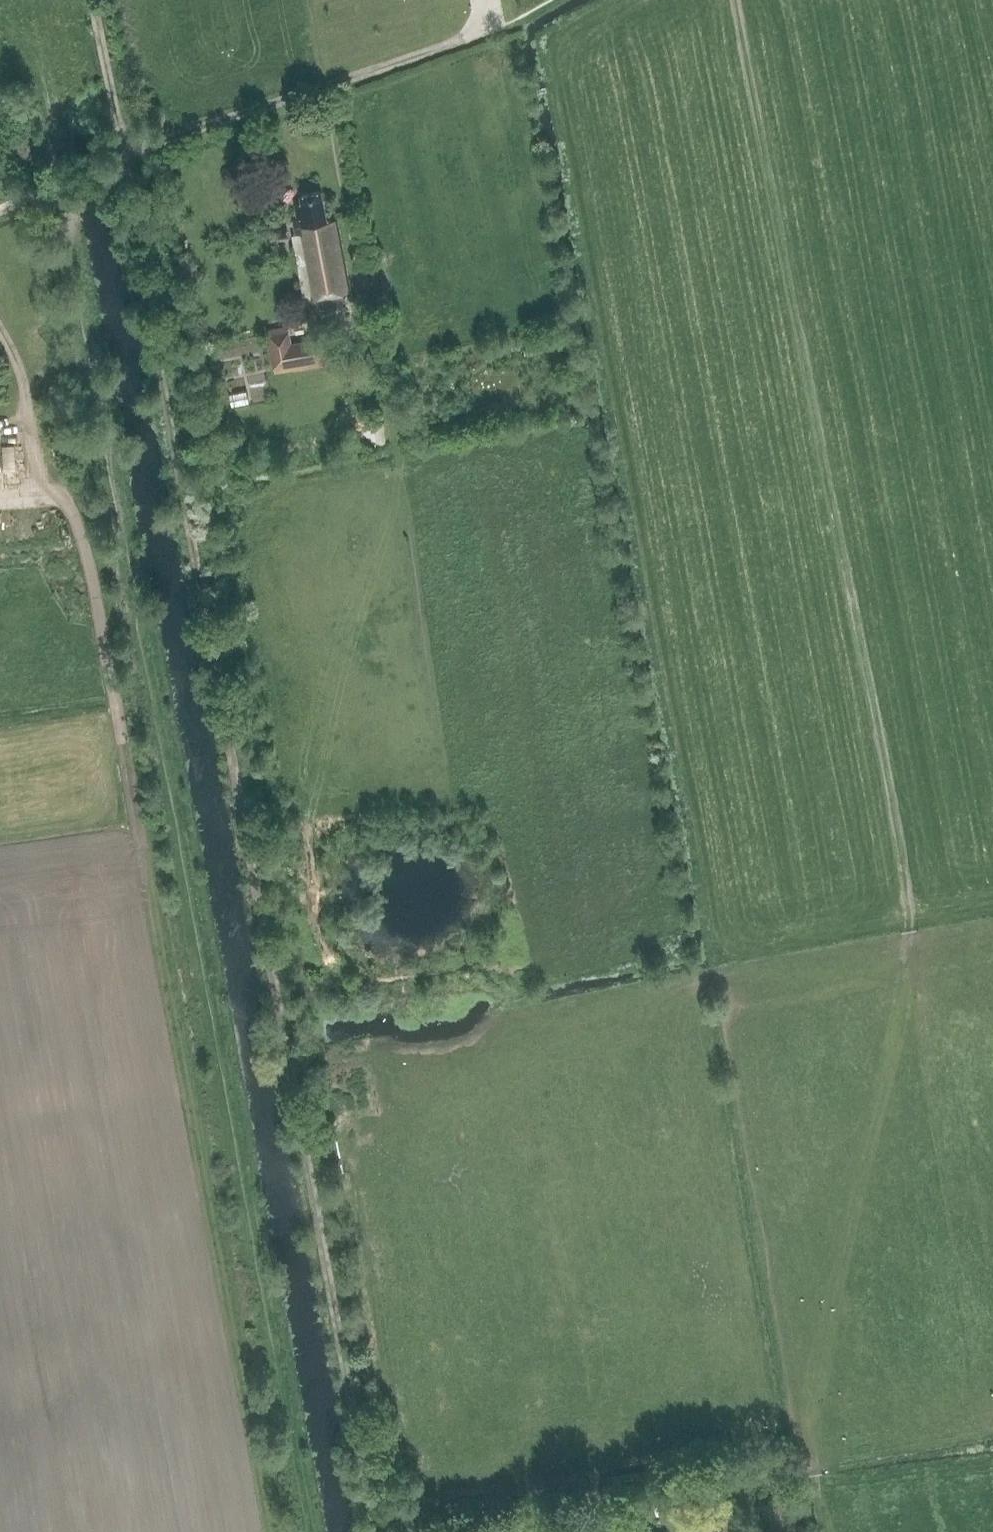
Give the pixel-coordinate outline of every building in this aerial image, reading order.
[(305,301),(349,294),(336,219),(327,221),(321,189),(319,190),(318,189),(300,193),(301,204),(295,205),(297,218),(292,219),(293,223),(271,227),(272,238),(293,234),(305,301)] [(275,373),(333,363),(328,335),(291,341),(289,325),(268,329),(275,373)]
